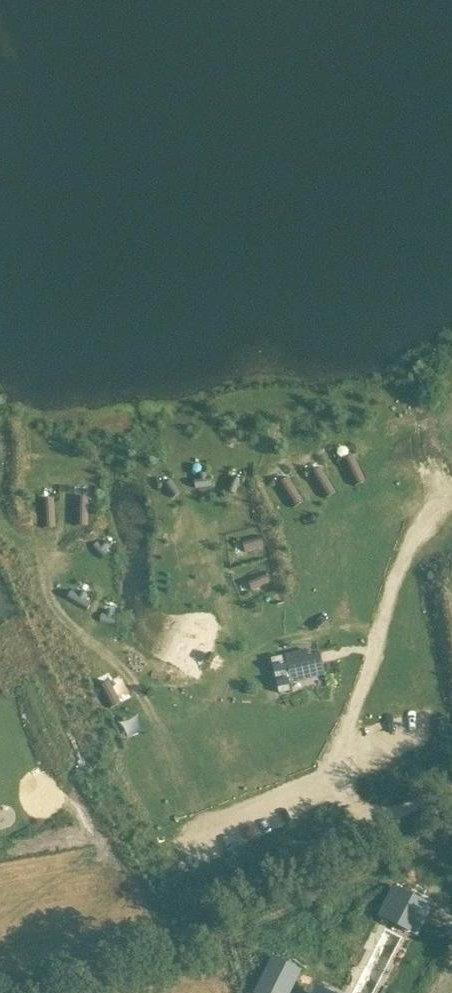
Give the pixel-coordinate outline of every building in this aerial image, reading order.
[(342,461),(355,486),(366,480),(353,455),(342,461)] [(311,474),(325,498),(335,492),(321,468),(311,474)] [(201,482),(195,483),(196,489),(213,486),(212,480),(207,481),(206,473),(200,474),(201,482)] [(242,480),(233,476),(226,491),(236,495),(242,480)] [(278,484),(293,508),(303,501),(288,478),(278,484)] [(171,481),(164,486),(174,499),(181,494),(171,481)] [(75,497),(76,525),(88,525),(87,497),(75,497)] [(42,500),(43,528),(55,527),(54,499),(42,500)] [(261,537),(244,542),(247,552),(264,547),(261,537)] [(265,572),(249,579),(253,590),(269,583),(265,572)] [(306,650),(286,655),(292,681),(312,676),(307,657),(306,650)] [(282,656),(271,658),(279,693),(290,690),(282,656)] [(99,686),(110,708),(121,703),(110,681),(99,686)] [(129,738),(143,731),(134,715),(121,722),(129,738)] [(416,932),(429,907),(394,889),(381,914),(416,932)]
